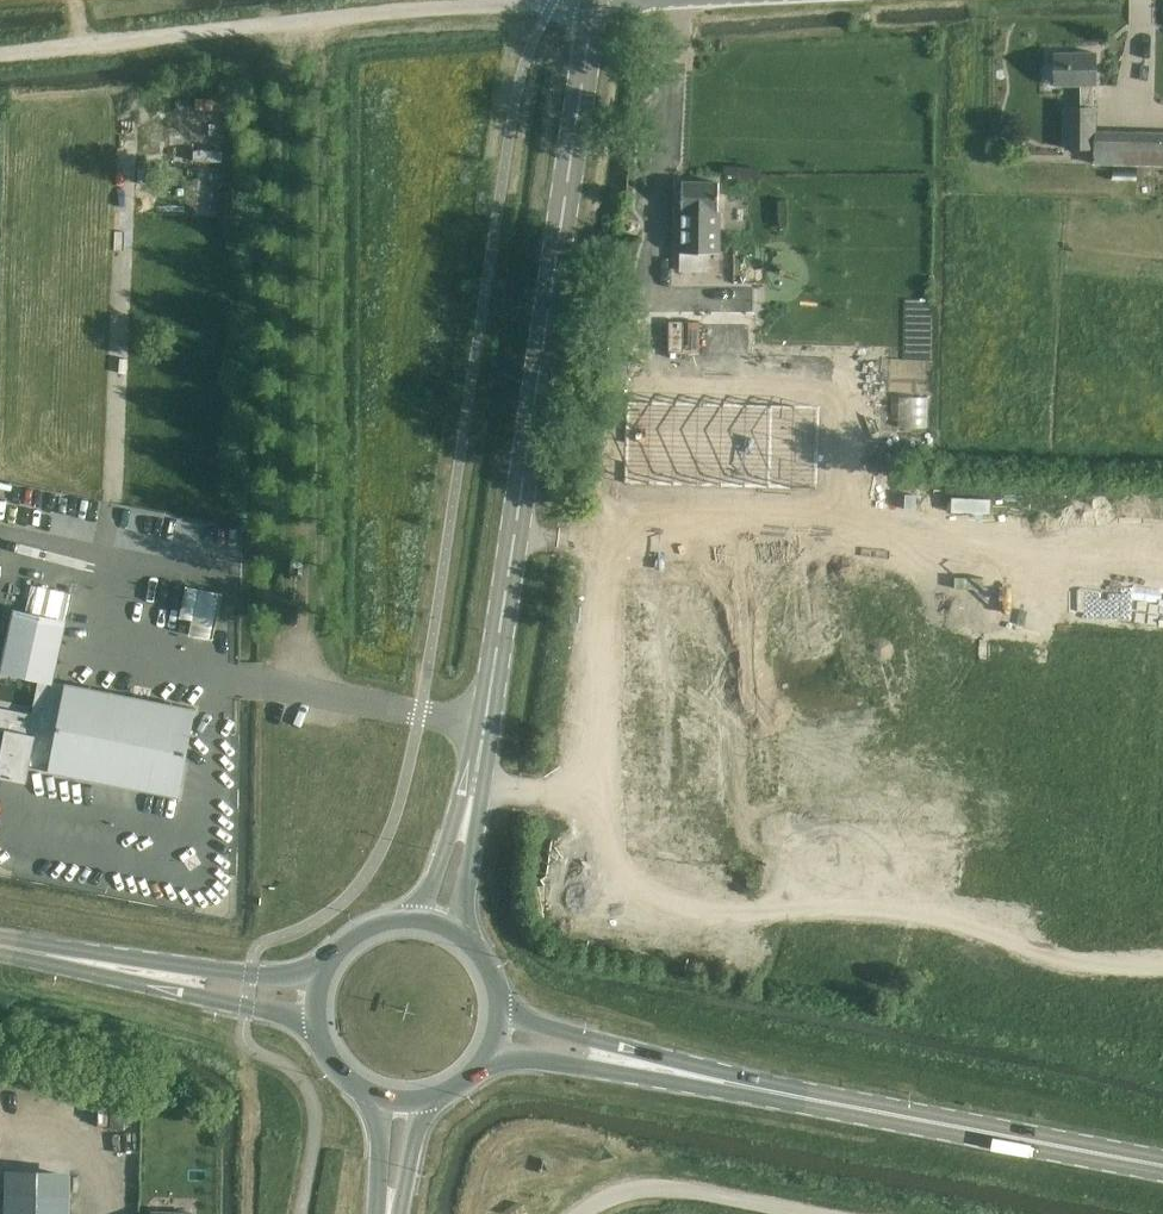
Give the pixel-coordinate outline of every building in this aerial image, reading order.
[(1095,53),(1055,53),(1055,65),(1050,65),(1044,69),(1044,79),(1050,83),(1055,83),(1055,85),(1081,85),(1081,106),(1064,106),(1064,149),(1094,149),(1093,163),(1162,165),(1162,132),(1097,130),(1097,106),(1094,106),(1093,85),(1096,85),(1095,53)] [(221,217),(223,171),(207,170),(206,216),(221,217)] [(682,252),(718,252),(718,210),(719,210),(719,182),(682,182),(682,210),(682,252)] [(757,272),(756,282),(735,281),(734,307),(756,308),(755,323),(774,324),(776,272),(757,272)] [(820,404),(628,398),(625,487),(817,493),(820,404)] [(187,583),(180,632),(219,638),(226,589),(187,583)] [(68,620),(14,609),(0,672),(54,685),(68,620)] [(195,710),(67,684),(50,771),(178,797),(195,710)] [(7,730),(0,765),(0,775),(27,780),(35,736),(7,730)] [(769,775),(769,793),(793,794),(794,775),(769,775)] [(71,1194),(6,1193),(5,1213),(70,1213),(71,1194)]
